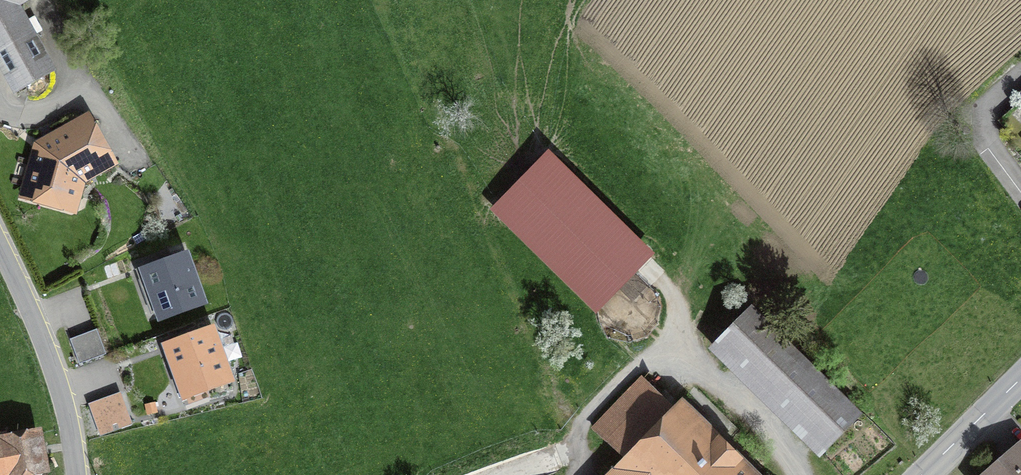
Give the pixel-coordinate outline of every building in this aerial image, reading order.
[(16,91),(52,71),(16,5),(25,0),(0,0),(0,62),(16,91)] [(39,146),(25,195),(56,204),(60,190),(111,161),(88,119),(39,146)] [(499,207),(594,300),(643,250),(549,157),(499,207)] [(201,302),(184,257),(145,271),(162,316),(201,302)] [(749,308),(717,340),(825,445),(856,413),(749,308)] [(106,354),(96,329),(70,339),(79,364),(106,354)] [(228,379),(211,331),(168,346),(184,390),(200,384),(202,388),(228,379)] [(721,456),(727,450),(681,404),(673,409),(642,379),(593,429),(625,458),(609,474),(741,474),(721,456)] [(130,423),(120,394),(90,405),(101,434),(130,423)] [(8,441),(7,436),(0,437),(0,473),(39,467),(34,437),(8,441)] [(1020,451),(992,474),(1020,474),(1020,453),(1020,451)]
